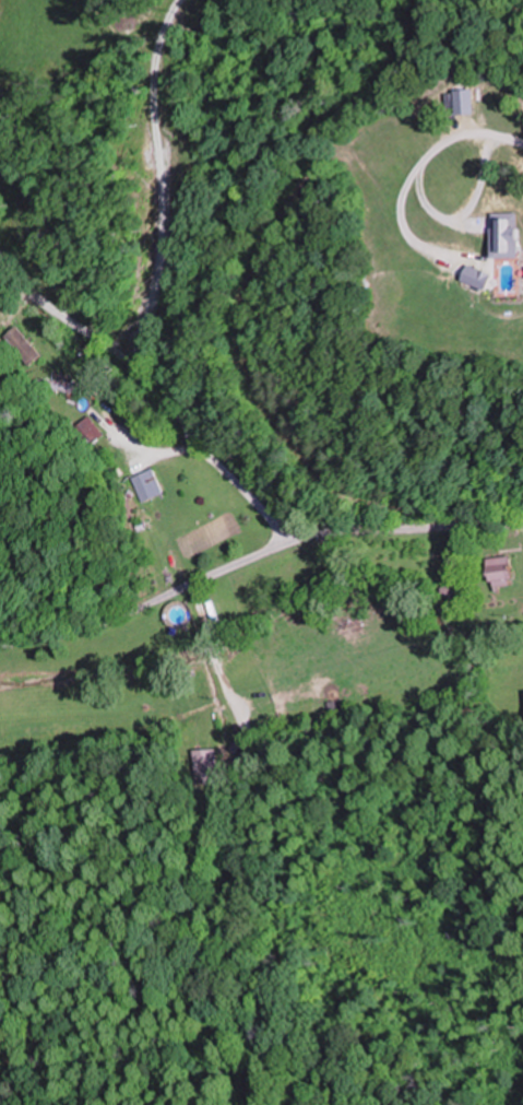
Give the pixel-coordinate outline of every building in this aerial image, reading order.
[(491,257),(517,257),(517,229),(491,229),(491,257)] [(23,366),(37,354),(12,326),(0,336),(0,341),(23,366)] [(34,391),(80,391),(80,381),(34,381),(34,391)] [(89,445),(102,435),(87,415),(74,425),(89,445)] [(130,477),(139,501),(161,493),(151,469),(130,477)] [(510,585),(509,556),(486,557),(487,587),(510,585)] [(441,597),(463,597),(463,586),(441,586),(441,597)] [(359,603),(334,612),(340,628),(365,618),(359,603)] [(194,749),(194,786),(217,786),(217,749),(194,749)]
